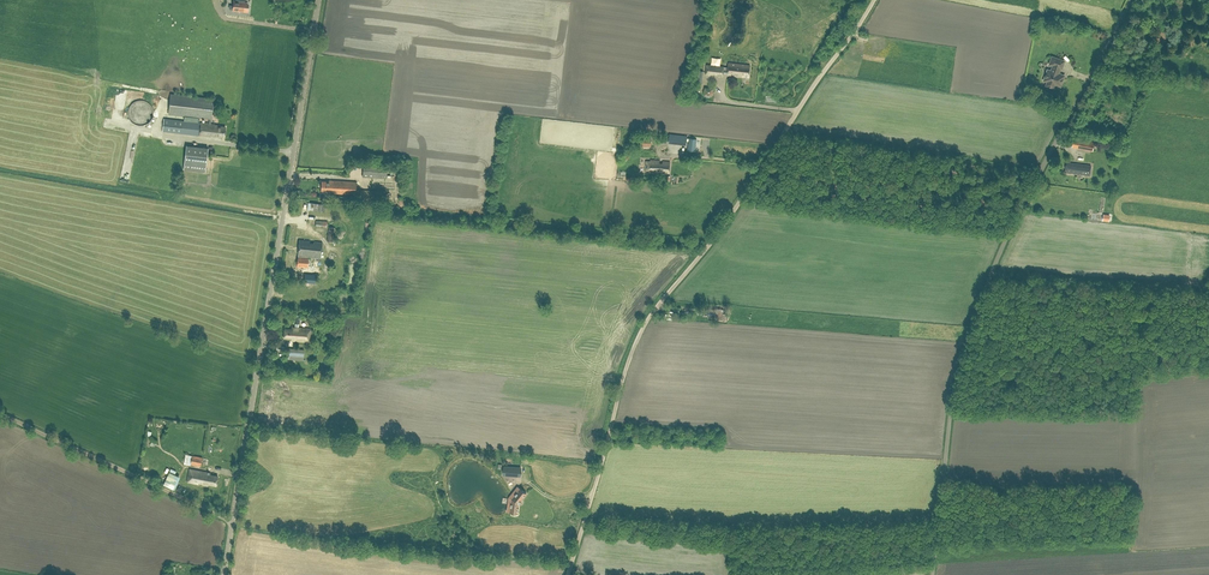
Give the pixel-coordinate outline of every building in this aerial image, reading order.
[(244,12),(245,1),(233,0),(233,5),(229,5),(229,8),(232,9),(232,10),(244,12)] [(1073,9),(1092,12),(1093,4),(1075,2),(1073,9)] [(1061,68),(1064,61),(1052,56),(1049,64),(1053,65),(1051,70),(1050,70),(1046,80),(1047,81),(1046,85),(1053,87),(1054,83),(1060,85),(1064,75),(1058,73),(1060,67),(1061,68)] [(727,70),(727,75),(748,77),(750,65),(728,63),(728,67),(724,67),(724,66),(706,65),(705,74),(710,75),(710,74),(719,75),(718,76),(723,76),(723,70),(727,70)] [(215,124),(210,123),(211,118),(214,98),(170,94),(168,114),(184,116),(184,120),(164,118),(162,131),(212,137),(212,135),(224,136),(225,127),(218,126),(218,125),(215,124)] [(117,98),(119,104),(127,100),(125,95),(117,98)] [(152,118),(153,113),(152,108),(150,104),(146,101),(141,100),(136,100),(132,103),(129,107),(127,112),(128,117),(131,121),(135,124),(140,125),(145,124),(149,122),(152,118)] [(687,137),(669,135),(669,141),(687,143),(687,137)] [(696,139),(689,138),(688,151),(695,152),(696,139)] [(1080,139),(1078,148),(1092,151),(1094,142),(1080,139)] [(186,156),(186,168),(206,168),(206,155),(203,155),(203,151),(201,151),(201,156),(199,156),(199,162),(195,162),(194,155),(186,156)] [(668,173),(669,162),(663,161),(663,163),(659,163),(659,160),(650,159),(650,160),(646,160),(644,170),(668,173)] [(353,167),(362,167),(362,176),(386,178),(387,165),(367,164),(367,161),(353,160),(353,167)] [(1065,172),(1089,175),(1091,165),(1066,162),(1065,172)] [(128,185),(132,185),(131,172),(124,172),(124,183),(128,183),(128,185)] [(320,191),(324,191),(323,197),(331,197),(332,193),(355,194),(355,201),(385,202),(386,191),(356,189),(356,181),(328,180),(328,181),(321,181),(320,191)] [(322,242),(314,241),(313,243),(310,242),(310,241),(299,239),(296,266),(307,267),(309,257),(321,258),(322,242)] [(309,279),(310,271),(301,270),(301,278),(309,279)] [(295,323),(295,326),(292,326),(292,328),(284,327),(283,338),(290,339),(290,341),(310,342),(312,328),(299,326),(299,323),(300,323),(300,315),(294,314),(293,323),(295,323)] [(200,466),(202,457),(192,455),(186,454),(183,463),(190,465),(190,464),(200,466)] [(517,475),(517,467),(504,467),(504,474),(517,475)] [(192,482),(198,483),(198,482),(202,483),(201,484),(208,485),(208,484),(216,485),(218,476),(210,474),(210,472),(189,468),(187,481),(192,482)] [(174,489),(180,476),(169,471),(163,484),(174,489)] [(510,508),(510,512),(515,512),(515,513),(518,513),(519,504),(520,504),(521,501),(521,500),(526,493),(520,488),(512,498),(510,508)]
